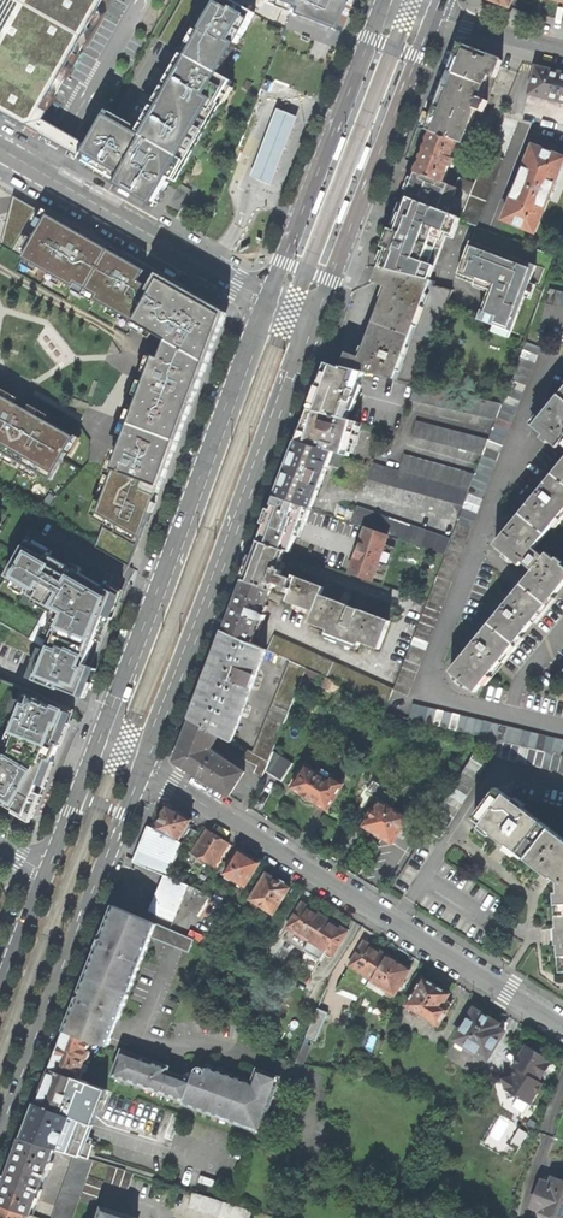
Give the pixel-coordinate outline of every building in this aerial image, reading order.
[(29,124),(54,80),(100,0),(0,0),(0,108),(29,124)] [(160,205),(173,183),(180,187),(238,87),(234,85),(237,81),(224,74),(259,12),(237,0),(217,0),(141,132),(105,111),(78,158),(135,190),(160,205)] [(155,41),(174,52),(204,0),(178,0),(155,41)] [(265,6),(337,34),(338,34),(341,35),(354,0),(268,0),(265,6)] [(428,133),(432,134),(462,57),(465,49),(461,48),(445,88),(428,133)] [(465,49),(462,57),(478,63),(479,60),(494,66),(496,61),(465,49)] [(478,63),(462,57),(432,134),(460,145),(465,147),(472,130),(478,113),(485,116),(499,81),(498,81),(504,64),(496,61),(494,66),(479,60),(478,63)] [(562,107),(562,77),(550,73),(550,71),(540,68),(539,71),(537,71),(530,98),(562,107)] [(250,177),(271,186),(299,118),(278,109),(250,177)] [(409,123),(407,121),(399,139),(405,141),(412,124),(409,123)] [(494,139),(472,130),(465,147),(467,148),(488,155),(494,139)] [(451,170),(454,162),(457,155),(460,145),(432,134),(422,162),(417,176),(445,186),(451,170)] [(337,160),(339,161),(348,139),(343,137),(342,139),(335,156),(334,159),(337,160)] [(465,147),(460,145),(457,155),(463,157),(467,148),(465,147)] [(370,148),(367,147),(359,169),(363,171),(364,168),(371,152),(372,149),(370,148)] [(562,170),(562,161),(535,149),(505,224),(536,236),(554,193),(562,170)] [(475,186),(472,196),(471,198),(487,205),(505,161),(488,155),(475,186)] [(436,211),(445,186),(417,176),(412,189),(407,200),(436,211)] [(459,191),(472,196),(475,186),(461,181),(457,190),(459,191)] [(457,190),(445,186),(436,211),(450,216),(453,207),(456,208),(459,200),(457,199),(459,191),(457,190)] [(117,190),(116,193),(127,199),(129,195),(118,188),(117,190)] [(316,212),(318,213),(327,191),(322,189),(321,192),(314,208),(313,211),(316,212)] [(0,235),(0,248),(165,343),(160,355),(154,353),(151,362),(145,379),(139,377),(111,450),(117,452),(116,456),(114,461),(108,459),(86,517),(101,525),(92,549),(131,571),(139,551),(151,517),(154,518),(163,494),(160,493),(164,483),(167,484),(170,475),(173,467),(170,467),(174,456),(176,457),(186,430),(184,429),(188,419),(190,420),(193,412),(196,404),(194,403),(195,401),(197,402),(205,378),(204,378),(204,376),(206,377),(216,350),(214,349),(216,345),(221,331),(223,332),(225,324),(221,313),(187,293),(158,277),(153,286),(148,283),(143,280),(149,271),(82,233),(11,192),(0,235)] [(478,229),(487,205),(471,198),(462,221),(461,223),(478,229)] [(349,201),(346,200),(338,222),(342,223),(343,221),(350,204),(351,202),(349,201)] [(398,224),(385,258),(436,272),(448,239),(454,242),(461,223),(462,221),(450,216),(436,211),(407,200),(398,224)] [(527,340),(558,260),(478,229),(466,259),(460,277),(493,289),(480,322),(527,340)] [(383,264),(380,272),(431,283),(436,272),(385,258),(383,264)] [(414,328),(410,327),(423,294),(427,295),(431,283),(380,272),(378,278),(375,286),(391,292),(365,362),(348,356),(345,363),(342,370),(365,375),(394,382),(397,373),(393,372),(402,347),(407,349),(414,328)] [(427,295),(430,299),(398,383),(416,387),(453,293),(435,288),(436,284),(431,283),(427,295)] [(548,292),(544,307),(562,312),(562,296),(548,292)] [(509,390),(523,396),(541,351),(526,345),(509,390)] [(318,391),(310,413),(347,422),(353,405),(358,407),(362,395),(358,394),(365,375),(342,370),(342,371),(328,366),(318,391)] [(411,403),(496,422),(502,407),(416,387),(411,403)] [(482,502),(523,396),(509,390),(502,407),(496,422),(489,443),(483,457),(475,477),(469,493),(468,496),(482,502)] [(51,484),(79,436),(12,398),(0,391),(0,455),(51,484)] [(532,430),(542,439),(540,442),(547,447),(549,444),(557,451),(561,447),(562,449),(562,392),(532,430)] [(305,426),(298,444),(333,454),(343,457),(352,459),(360,425),(347,422),(310,413),(305,426)] [(414,439),(483,457),(489,443),(418,424),(414,439)] [(328,468),(333,454),(298,444),(287,472),(277,499),(312,511),(328,468)] [(343,457),(333,454),(328,468),(338,471),(343,457)] [(406,457),(402,473),(469,493),(475,477),(406,457)] [(368,481),(463,508),(468,496),(469,493),(402,473),(373,465),(368,481)] [(553,478),(562,486),(562,465),(553,478)] [(545,538),(562,516),(562,486),(553,478),(520,517),(545,538)] [(276,508),(275,514),(302,523),(307,525),(312,511),(277,499),(273,507),(276,508)] [(388,537),(444,557),(450,542),(357,509),(352,525),(365,530),(388,537)] [(291,554),(302,523),(275,514),(271,512),(259,543),(285,552),(291,554)] [(533,552),(545,538),(520,517),(495,548),(494,548),(519,569),(523,565),(533,552)] [(381,557),(388,537),(365,530),(357,553),(350,576),(373,583),(379,564),(382,565),(384,558),(381,557)] [(393,692),(407,697),(466,547),(466,546),(452,541),(393,692)] [(27,679),(88,702),(98,670),(91,666),(93,662),(120,604),(124,596),(29,543),(8,576),(29,589),(24,601),(41,610),(43,606),(56,613),(27,679)] [(259,543),(244,583),(270,592),(273,585),(275,586),(275,585),(288,590),(287,594),(290,596),(286,603),(293,606),(313,614),(312,617),(309,625),(327,632),(326,635),(359,647),(360,644),(379,652),(390,623),(343,605),(321,597),(324,589),(308,583),(294,577),(292,581),(280,576),(282,572),(278,571),(285,552),(259,543)] [(523,565),(530,571),(533,574),(544,560),(538,556),(533,552),(523,565)] [(547,608),(562,588),(562,570),(562,568),(562,567),(562,565),(562,566),(557,562),(558,561),(557,560),(555,563),(547,557),(548,556),(544,560),(533,574),(522,588),(547,608)] [(527,575),(530,571),(523,565),(519,569),(523,571),(527,575)] [(418,592),(429,596),(434,584),(423,580),(418,592)] [(234,609),(225,633),(251,644),(270,592),(244,583),(242,588),(234,609)] [(527,632),(547,608),(522,588),(489,627),(514,648),(527,632)] [(291,609),(312,617),(313,614),(293,606),(291,609)] [(497,668),(514,648),(489,627),(450,675),(475,696),(497,668)] [(231,744),(266,652),(251,644),(225,633),(205,685),(191,722),(231,744)] [(357,652),(359,647),(326,635),(324,639),(357,652)] [(306,670),(327,679),(340,685),(386,707),(393,692),(273,637),(266,652),(291,663),(306,670)] [(291,663),(252,755),(261,760),(268,764),(273,753),(306,670),(291,663)] [(336,695),(340,685),(327,679),(322,689),(336,695)] [(13,733),(21,737),(49,747),(58,725),(61,726),(67,709),(33,696),(29,705),(26,703),(13,733)] [(411,708),(408,723),(494,743),(562,760),(562,744),(411,708)] [(77,713),(67,709),(61,726),(58,725),(49,747),(37,771),(17,806),(7,801),(5,806),(32,823),(44,795),(42,794),(44,787),(46,788),(53,770),(55,762),(53,762),(60,745),(63,746),(67,737),(74,721),(77,713)] [(210,752),(218,738),(191,723),(176,763),(216,788),(230,797),(244,774),(210,752)] [(21,737),(13,757),(37,771),(49,747),(21,737)] [(494,743),(490,761),(562,778),(562,760),(494,743)] [(5,806),(7,801),(17,806),(37,771),(13,757),(8,754),(8,752),(0,747),(0,803),(5,806)] [(257,768),(261,760),(252,755),(247,752),(243,761),(257,768)] [(281,783),(292,766),(273,753),(268,764),(265,773),(281,783)] [(424,835),(438,843),(488,764),(474,755),(424,835)] [(268,764),(261,760),(257,768),(255,774),(262,778),(265,773),(268,764)] [(316,805),(330,783),(316,774),(306,768),(292,790),(299,794),(304,797),(303,799),(304,801),(305,802),(307,803),(309,802),(310,801),(316,805)] [(316,774),(330,783),(332,779),(319,770),(316,774)] [(380,803),(385,794),(386,792),(372,783),(366,794),(380,803)] [(526,862),(549,832),(496,791),(472,821),(503,845),(526,862)] [(394,799),(385,794),(380,803),(374,811),(373,810),(367,818),(369,819),(363,828),(370,833),(370,836),(374,839),(377,837),(383,840),(388,844),(405,818),(388,808),(394,799)] [(187,827),(192,820),(179,812),(167,805),(157,830),(179,841),(184,833),(187,827)] [(168,876),(183,843),(179,841),(157,830),(149,825),(133,861),(164,875),(155,895),(149,910),(171,920),(183,896),(189,898),(194,888),(168,876)] [(183,843),(190,847),(199,832),(192,828),(183,843)] [(193,853),(214,867),(229,843),(219,837),(207,830),(193,853)] [(549,832),(526,862),(541,874),(546,869),(554,876),(550,881),(551,882),(553,880),(559,885),(559,896),(556,896),(556,907),(562,907),(562,851),(561,849),(562,846),(562,842),(549,832)] [(224,873),(245,886),(260,862),(250,856),(239,850),(234,858),(229,864),(230,865),(224,873)] [(545,877),(550,881),(554,876),(546,869),(541,874),(545,877)] [(251,899),(274,914),(291,888),(286,885),(287,885),(286,881),(283,880),(281,879),(278,879),(277,880),(267,874),(251,899)] [(222,905),(226,907),(230,901),(226,898),(222,905)] [(234,913),(239,906),(230,900),(230,901),(226,907),(234,913)] [(301,936),(309,941),(325,917),(312,909),(302,903),(287,926),(288,927),(281,938),(294,946),(301,936)] [(189,952),(194,940),(115,906),(93,959),(87,976),(129,993),(151,936),(189,952)] [(326,951),(332,955),(348,931),(338,925),(325,917),(309,941),(301,955),(296,965),(311,974),(326,951)] [(359,996),(367,985),(371,978),(373,978),(388,955),(374,946),(364,940),(349,965),(351,966),(337,987),(359,996)] [(394,995),(410,969),(400,963),(388,955),(373,978),(371,978),(367,985),(383,995),(386,990),(394,995)] [(73,1012),(66,1031),(92,1042),(108,1047),(129,993),(87,976),(73,1012)] [(447,1013),(453,1004),(447,1000),(450,994),(441,988),(424,978),(407,1004),(440,1025),(442,1021),(443,1021),(447,1014),(447,1013)] [(306,1037),(315,1041),(327,1013),(317,1009),(306,1037)] [(487,1059),(504,1031),(497,1026),(499,1023),(479,1011),(475,1009),(456,1039),(487,1059)] [(62,1039),(51,1068),(78,1078),(85,1059),(87,1060),(89,1058),(90,1055),(90,1052),(88,1051),(92,1042),(66,1031),(62,1039)] [(530,1104),(542,1083),(537,1080),(539,1077),(542,1078),(550,1065),(547,1063),(549,1059),(538,1052),(526,1045),(520,1056),(517,1054),(510,1064),(520,1070),(518,1075),(502,1079),(503,1082),(495,1084),(498,1098),(506,1096),(507,1099),(517,1097),(530,1104)] [(282,1088),(277,1087),(281,1077),(258,1069),(254,1079),(225,1068),(225,1066),(214,1062),(213,1064),(209,1062),(206,1069),(196,1065),(193,1072),(191,1072),(184,1075),(183,1078),(174,1074),(168,1072),(169,1069),(161,1064),(154,1061),(122,1050),(112,1076),(183,1102),(182,1104),(260,1133),(264,1124),(269,1125),(282,1088)] [(295,1062),(298,1054),(293,1052),(290,1060),(295,1062)] [(129,1120),(136,1101),(78,1078),(51,1068),(46,1082),(37,1103),(70,1116),(76,1101),(129,1120)] [(356,1077),(369,1081),(371,1075),(365,1073),(365,1072),(358,1070),(356,1077)] [(71,1117),(70,1116),(37,1103),(30,1120),(23,1139),(65,1152),(71,1137),(64,1134),(71,1117)] [(529,1131),(497,1115),(481,1144),(511,1160),(529,1131)] [(562,1140),(562,1115),(555,1137),(562,1140)] [(23,1140),(13,1166),(0,1203),(0,1204),(28,1214),(30,1215),(39,1192),(41,1193),(48,1174),(46,1173),(54,1150),(23,1140)] [(55,1217),(73,1217),(94,1161),(78,1156),(55,1217)] [(111,1166),(106,1182),(128,1190),(134,1173),(111,1166)] [(80,1200),(97,1207),(106,1182),(89,1176),(80,1200)] [(562,1217),(562,1183),(552,1179),(550,1185),(543,1182),(533,1207),(562,1217)] [(188,1208),(196,1210),(201,1195),(193,1193),(188,1208)] [(209,1198),(201,1195),(196,1210),(205,1213),(209,1198)] [(205,1213),(213,1216),(218,1200),(209,1198),(205,1213)] [(213,1216),(221,1217),(222,1217),(226,1203),(218,1200),(213,1216)] [(222,1217),(231,1217),(235,1206),(226,1203),(222,1217)] [(28,1214),(0,1204),(0,1217),(27,1217),(28,1214)] [(235,1206),(231,1217),(240,1217),(243,1208),(235,1206)] [(251,1211),(243,1208),(240,1217),(249,1217),(251,1211)] [(102,1210),(99,1217),(127,1217),(102,1210)]
